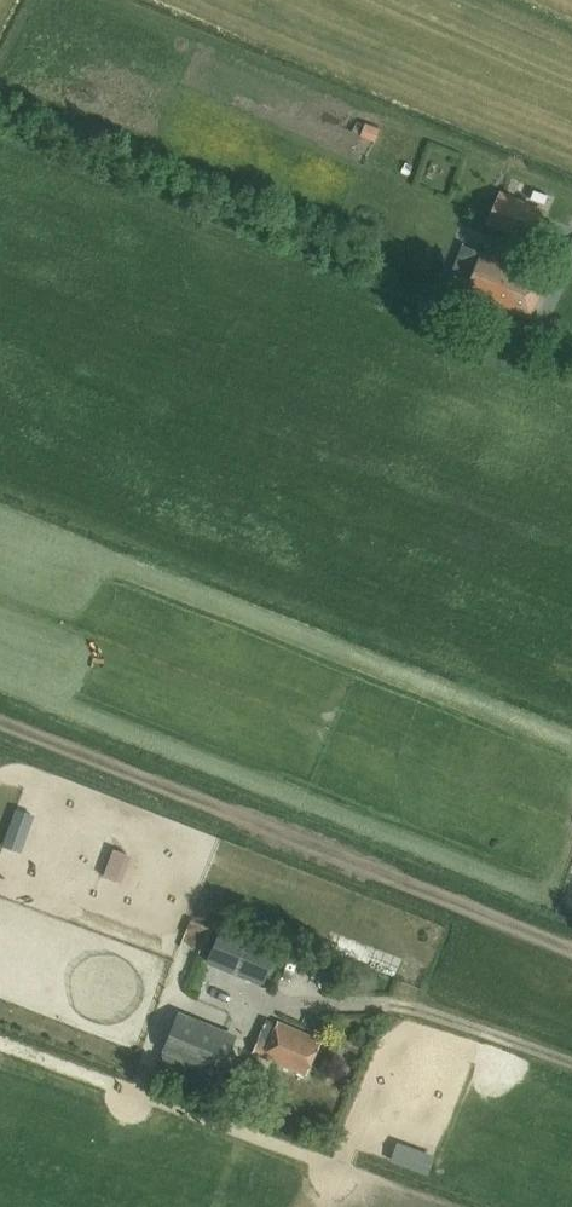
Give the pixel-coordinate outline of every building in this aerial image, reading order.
[(381,142),(387,128),(371,120),(364,134),(381,142)] [(535,214),(540,200),(519,192),(514,205),(535,214)] [(524,229),(492,217),(485,236),(517,248),(524,229)] [(545,281),(480,253),(463,291),(483,299),(510,310),(528,318),(545,281)] [(483,299),(475,317),(502,329),(510,310),(483,299)] [(280,944),(223,922),(207,962),(264,984),(280,944)] [(236,1034),(182,1012),(158,1070),(232,1101),(241,1081),(220,1073),(236,1034)] [(320,1041),(267,1018),(252,1052),(305,1075),(320,1041)]
